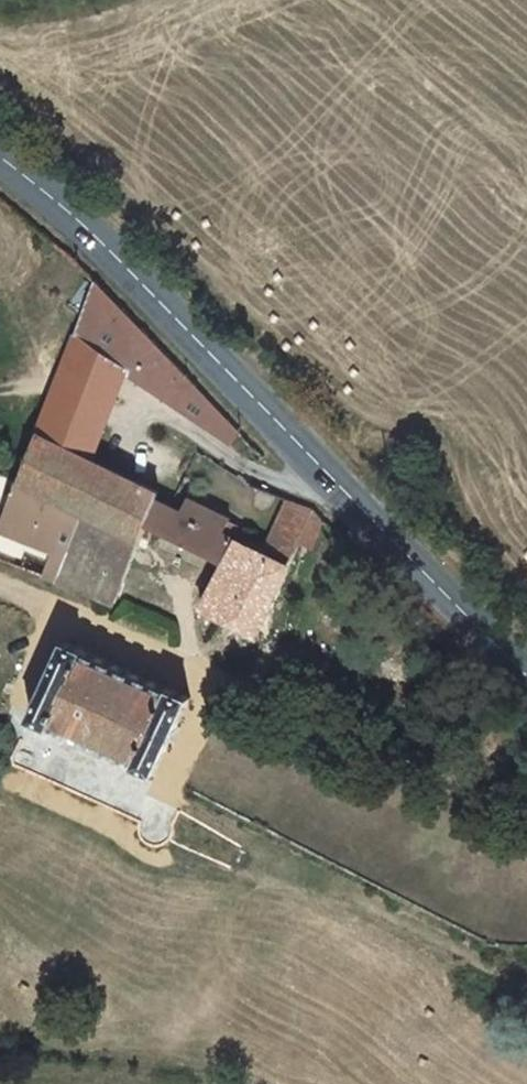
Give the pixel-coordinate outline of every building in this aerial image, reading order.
[(108,307),(105,305),(83,355),(137,390),(233,453),(239,444),(143,345),(108,307)] [(137,390),(83,355),(40,451),(98,479),(137,390)] [(40,451),(0,539),(0,587),(107,615),(139,539),(155,508),(151,506),(98,479),(40,451)] [(287,572),(312,520),(286,494),(256,557),(287,572)] [(287,572),(256,557),(216,538),(221,527),(180,507),(175,516),(161,549),(208,569),(186,618),(251,649),(287,572)] [(161,549),(175,516),(155,508),(139,539),(161,549)] [(176,696),(51,638),(15,710),(139,767),(176,696)]
